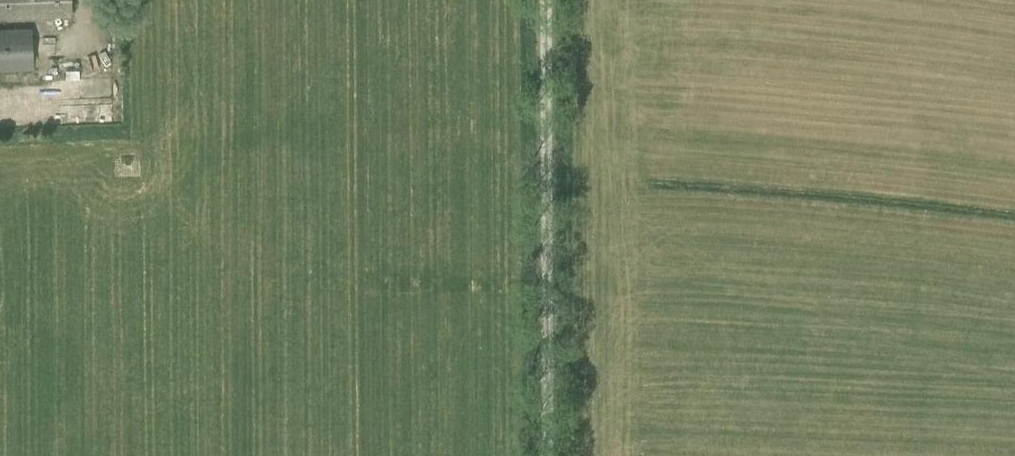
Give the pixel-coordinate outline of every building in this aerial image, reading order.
[(70,16),(70,0),(0,0),(0,19),(70,16)] [(32,69),(31,27),(0,29),(0,70),(32,69)]
